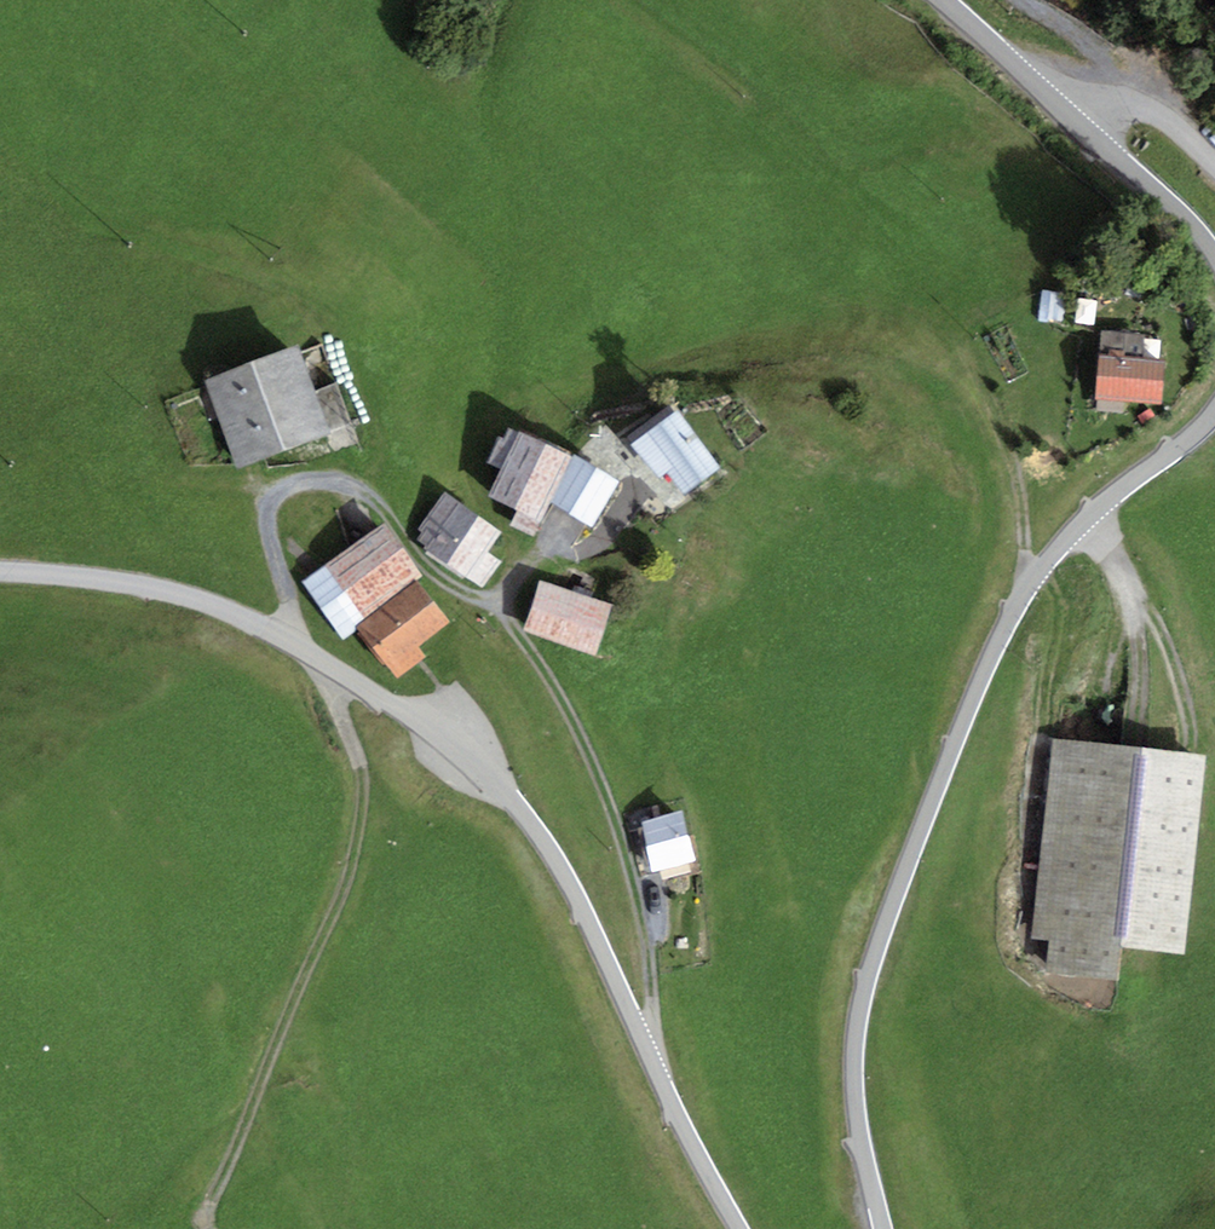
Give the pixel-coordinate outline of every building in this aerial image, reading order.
[(311,342),(215,376),(246,463),(342,429),(311,342)] [(1171,358),(1106,353),(1103,395),(1169,400),(1171,358)] [(688,407),(640,443),(665,476),(673,470),(695,498),(735,468),(688,407)] [(574,454),(523,431),(493,498),(544,520),(574,454)] [(629,480),(581,456),(559,501),(607,524),(629,480)] [(508,528),(455,491),(421,539),(489,586),(508,559),(493,549),(508,528)] [(390,520),(308,581),(348,635),(430,574),(390,520)] [(623,604),(550,578),(532,628),(605,654),(623,604)] [(457,620),(429,584),(368,631),(408,681),(434,660),(424,647),(457,620)] [(1214,763),(1056,747),(1036,946),(1053,948),(1050,980),(1123,988),(1126,955),(1195,962),(1214,763)] [(691,816),(650,827),(663,877),(705,866),(691,816)]
